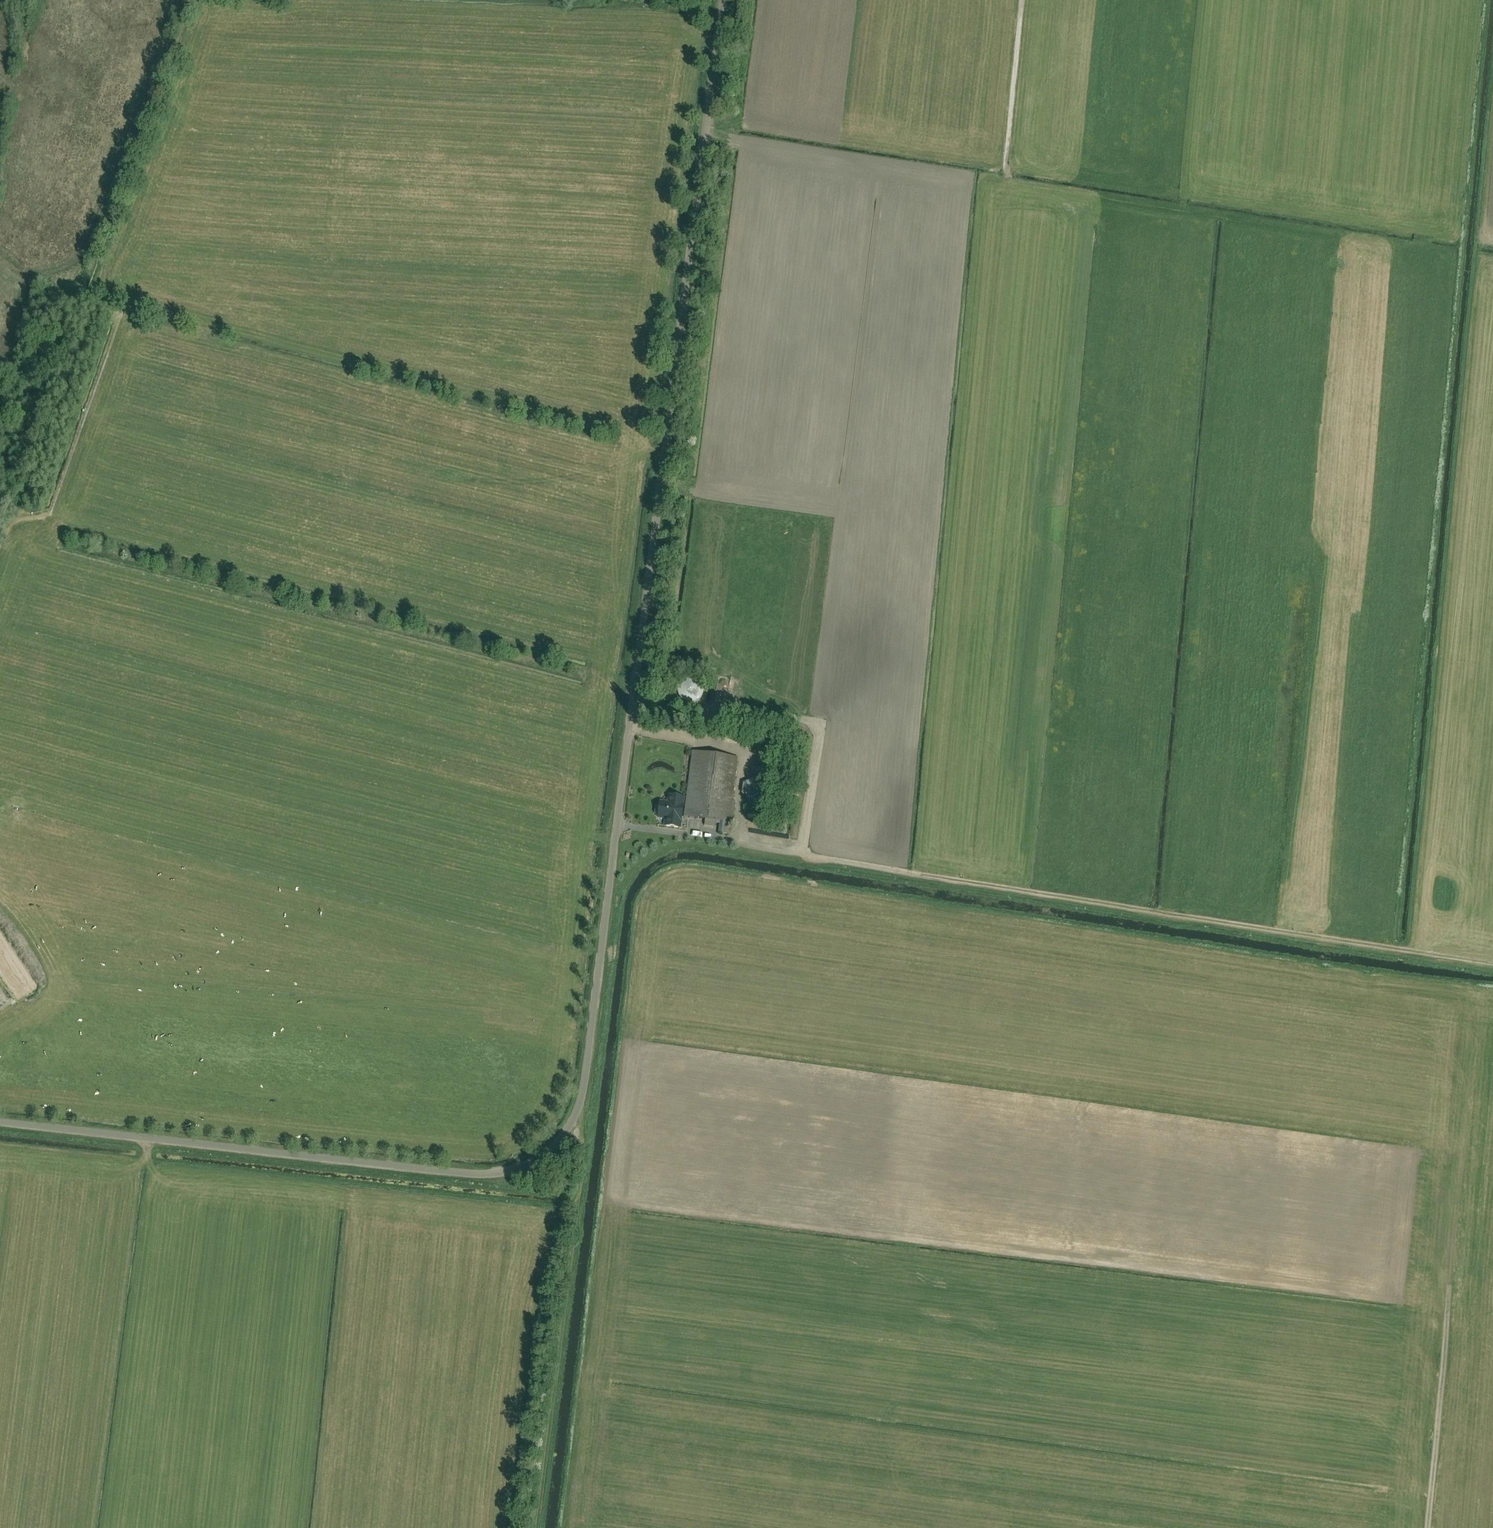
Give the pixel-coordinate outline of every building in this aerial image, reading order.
[(680,681),(677,687),(677,690),(678,694),(679,696),(680,698),(683,701),(685,702),(690,703),(694,702),(696,701),(700,699),(702,696),(703,690),(702,686),(700,681),(698,679),(695,678),(690,677),(686,677),(682,679),(680,681)] [(684,816),(721,821),(719,833),(730,834),(735,800),(732,800),(738,758),(693,751),(684,816)] [(743,783),(741,794),(750,800),(760,796),(762,786),(753,779),(743,783)] [(665,826),(680,828),(681,821),(682,821),(684,805),(683,805),(684,797),(669,795),(668,803),(660,802),(660,804),(658,804),(657,806),(656,813),(657,815),(659,815),(658,818),(666,819),(665,826)]
